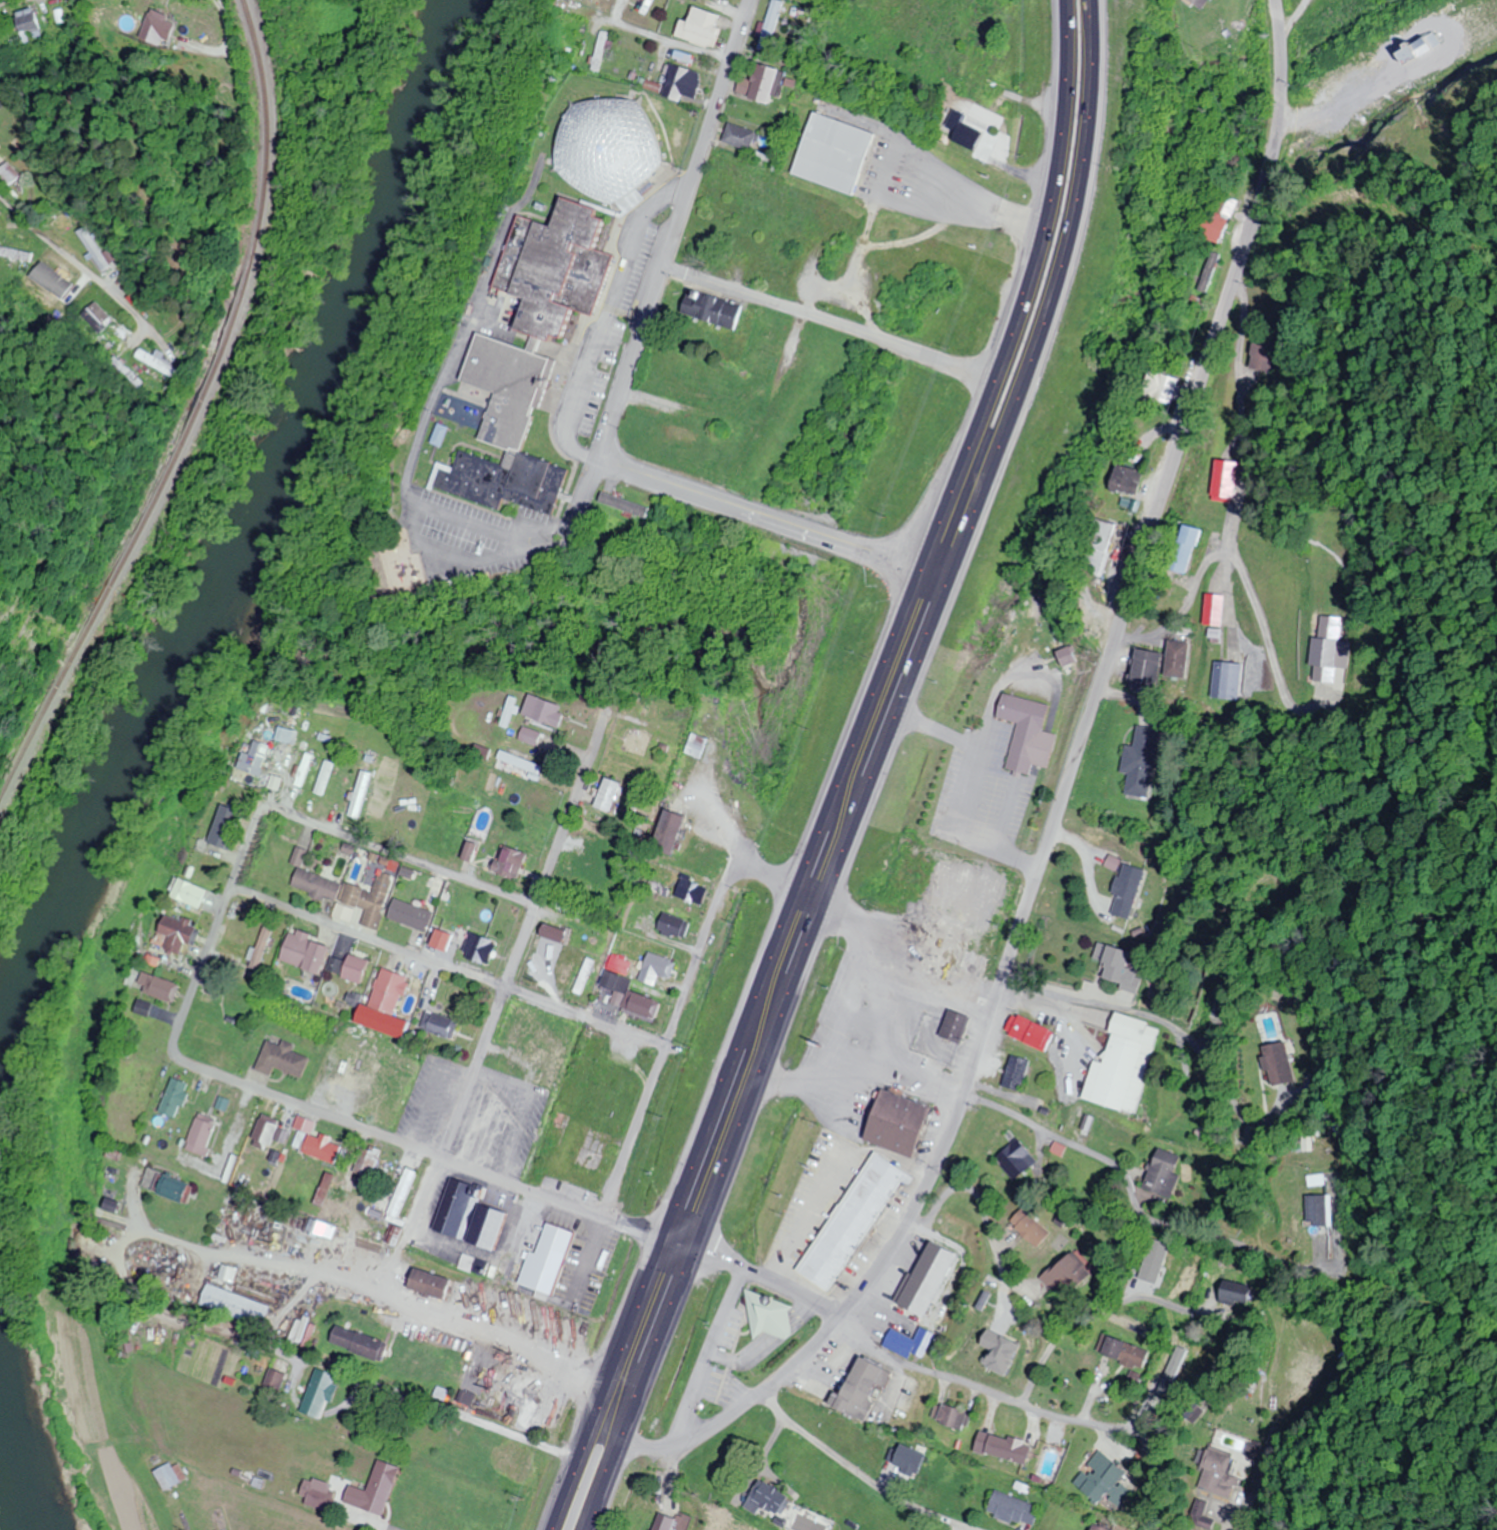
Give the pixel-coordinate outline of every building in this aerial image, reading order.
[(784,2),(777,0),(773,0),(760,49),(771,52),(784,2)] [(1203,9),(1210,0),(1190,0),(1203,9)] [(723,17),(695,7),(690,23),(683,20),(677,36),(712,48),(723,17)] [(17,14),(25,44),(45,39),(37,8),(17,14)] [(145,30),(165,38),(173,16),(154,8),(145,30)] [(611,33),(603,31),(593,69),(601,71),(611,33)] [(694,57),(678,50),(675,58),(691,64),(694,57)] [(704,74),(672,63),(663,90),(681,97),(682,95),(695,100),(704,74)] [(780,69),(757,64),(750,99),(773,103),(780,69)] [(566,171),(573,135),(575,125),(583,118),(590,112),(613,108),(638,108),(648,110),(652,117),(659,129),(665,145),(668,152),(670,160),(671,165),(671,171),(663,182),(657,190),(652,195),(647,199),(654,208),(631,228),(613,221),(611,216),(612,211),(601,207),(590,199),(580,192),(571,183),(568,180),(566,177),(566,171)] [(824,122),(883,144),(861,206),(802,184),(824,122)] [(952,140),(975,151),(983,132),(961,122),(952,140)] [(723,141),(753,151),(759,133),(729,123),(723,141)] [(16,178),(9,163),(0,167),(0,178),(2,184),(16,178)] [(1224,244),(1241,200),(1226,194),(1216,217),(1210,214),(1202,235),(1224,244)] [(700,208),(724,219),(727,213),(702,202),(700,208)] [(575,208),(610,221),(608,228),(616,230),(606,260),(622,266),(603,326),(585,320),(573,350),(563,347),(561,352),(552,349),(551,352),(546,365),(562,370),(541,426),(544,428),(532,462),(580,481),(564,525),(515,506),(509,521),(445,499),(448,472),(465,478),(471,461),(515,477),(520,462),(489,451),(505,403),(474,392),(489,344),(537,361),(543,345),(528,339),(537,311),(523,306),(524,302),(505,295),(530,226),(564,239),(575,208)] [(73,231),(95,271),(102,267),(80,226),(73,231)] [(0,246),(0,255),(30,262),(32,254),(0,246)] [(736,330),(743,305),(689,290),(683,315),(736,330)] [(108,319),(91,302),(78,316),(95,333),(108,319)] [(1275,373),(1281,343),(1258,338),(1251,368),(1275,373)] [(158,362),(139,343),(126,356),(145,374),(158,362)] [(1180,401),(1187,383),(1171,377),(1165,396),(1180,401)] [(1219,460),(1215,497),(1238,499),(1242,463),(1219,460)] [(1140,496),(1147,472),(1122,464),(1114,488),(1140,496)] [(1086,571),(1108,576),(1120,524),(1099,519),(1086,571)] [(1203,529),(1185,524),(1172,570),(1191,575),(1203,529)] [(1207,627),(1223,627),(1224,595),(1208,594),(1207,627)] [(1342,618),(1321,616),(1319,638),(1313,637),(1311,667),(1316,667),(1315,682),(1336,684),(1337,671),(1347,672),(1350,641),(1340,641),(1342,618)] [(1167,674),(1187,676),(1191,642),(1170,640),(1167,674)] [(1163,652),(1138,648),(1132,685),(1157,689),(1163,652)] [(1243,663),(1217,661),(1214,698),(1241,700),(1243,663)] [(1007,693),(1050,705),(1045,730),(1059,735),(1050,768),(1035,764),(1033,774),(1025,773),(1024,777),(1015,775),(1016,771),(1008,767),(1019,722),(999,717),(1007,693)] [(561,729),(569,708),(532,695),(525,716),(561,729)] [(1127,745),(1123,773),(1130,775),(1127,795),(1149,799),(1160,728),(1138,725),(1135,747),(1127,745)] [(545,735),(527,726),(521,739),(538,748),(545,735)] [(294,732),(283,728),(279,739),(289,743),(294,732)] [(648,756),(653,734),(630,728),(625,750),(648,756)] [(710,740),(698,736),(691,754),(703,759),(710,740)] [(272,746),(258,741),(249,765),(264,770),(272,746)] [(477,754),(489,759),(493,752),(481,746),(477,754)] [(320,758),(313,754),(296,783),(304,787),(320,758)] [(545,765),(504,754),(501,763),(542,775),(545,765)] [(337,764),(328,761),(319,794),(328,796),(337,764)] [(375,774),(364,771),(353,817),(364,819),(375,774)] [(612,813),(624,783),(609,777),(597,807),(612,813)] [(212,845),(235,852),(246,812),(223,806),(212,845)] [(688,818),(667,810),(653,850),(674,857),(688,818)] [(529,855),(504,845),(493,871),(518,882),(529,855)] [(345,884),(304,869),(311,852),(301,848),(294,865),(302,867),(294,889),(337,905),(345,884)] [(1132,920),(1145,870),(1123,864),(1110,914),(1132,920)] [(396,877),(382,872),(376,892),(349,884),(343,903),(369,911),(364,926),(380,931),(396,877)] [(684,876),(677,896),(699,904),(706,885),(684,876)] [(210,890),(180,879),(172,899),(203,910),(210,890)] [(430,931),(435,911),(396,901),(391,920),(430,931)] [(685,939),(691,920),(664,912),(659,930),(685,939)] [(204,926),(166,916),(161,934),(173,937),(169,952),(185,956),(189,943),(199,946),(204,926)] [(569,935),(549,923),(543,931),(563,944),(569,935)] [(261,972),(278,931),(268,926),(250,967),(261,972)] [(283,960),(322,975),(333,949),(313,941),(315,937),(295,929),(283,960)] [(454,935),(439,930),(432,948),(448,953),(454,935)] [(491,965),(498,941),(471,933),(464,958),(491,965)] [(1140,989),(1144,973),(1127,970),(1132,950),(1108,945),(1101,981),(1140,989)] [(643,968),(670,977),(676,961),(649,951),(643,968)] [(361,985),(372,963),(353,953),(342,975),(361,985)] [(632,964),(617,954),(611,964),(626,974),(632,964)] [(595,961),(588,958),(576,991),(584,994),(595,961)] [(409,977),(382,969),(371,1010),(398,1018),(409,977)] [(621,1009),(655,1019),(661,1000),(627,989),(631,978),(607,971),(602,985),(626,993),(621,1009)] [(154,977),(149,995),(178,1003),(183,984),(154,977)] [(156,1005),(141,1000),(137,1013),(153,1017),(156,1005)] [(460,1022),(429,1009),(422,1028),(452,1040),(460,1022)] [(973,1017),(952,1009),(942,1036),(964,1044),(973,1017)] [(1055,1030),(1020,1013),(1009,1033),(1045,1051),(1055,1030)] [(1162,1025),(1117,1013),(1105,1061),(1095,1059),(1085,1100),(1139,1114),(1162,1025)] [(278,1067),(305,1078),(313,1058),(296,1051),(298,1045),(286,1041),(284,1047),(270,1041),(259,1070),(275,1076),(278,1067)] [(1264,1044),(1269,1085),(1293,1082),(1288,1041),(1264,1044)] [(1004,1086),(1022,1091),(1031,1060),(1013,1054),(1004,1086)] [(194,1084),(176,1077),(162,1112),(180,1119),(194,1084)] [(866,1136),(913,1156),(933,1108),(886,1088),(866,1136)] [(405,1116),(419,1121),(424,1109),(410,1104),(405,1116)] [(283,1120),(265,1113),(253,1144),(271,1151),(283,1120)] [(190,1149),(210,1155),(219,1123),(199,1117),(190,1149)] [(344,1143),(307,1132),(301,1152),(338,1163),(344,1143)] [(997,1159),(1019,1181),(1040,1160),(1018,1139),(997,1159)] [(606,1143),(603,1154),(562,1140),(550,1176),(602,1194),(618,1147),(606,1143)] [(354,1174),(373,1179),(382,1150),(363,1144),(354,1174)] [(123,1161),(126,1148),(116,1146),(113,1159),(123,1161)] [(1173,1198),(1181,1176),(1175,1174),(1181,1156),(1160,1148),(1145,1188),(1173,1198)] [(799,1273),(831,1292),(900,1180),(909,1186),(914,1177),(874,1152),(799,1273)] [(389,1214),(401,1218),(419,1172),(407,1168),(389,1214)] [(156,1191),(190,1206),(197,1188),(163,1174),(156,1191)] [(451,1177),(485,1188),(480,1201),(506,1213),(493,1250),(434,1227),(451,1177)] [(1325,1195),(1307,1195),(1307,1226),(1325,1226),(1325,1195)] [(118,1213),(122,1203),(109,1198),(106,1208),(118,1213)] [(1027,1206),(1012,1222),(1038,1249),(1054,1233),(1027,1206)] [(334,1238),(338,1227),(314,1219),(310,1230),(334,1238)] [(958,1240),(963,1228),(947,1220),(941,1231),(958,1240)] [(553,1296),(575,1232),(547,1222),(536,1254),(530,1252),(519,1284),(553,1296)] [(1159,1286),(1175,1242),(1154,1235),(1138,1278),(1159,1286)] [(900,1306),(930,1320),(961,1252),(931,1238),(900,1306)] [(1094,1273),(1073,1250),(1042,1278),(1053,1290),(1064,1280),(1074,1291),(1094,1273)] [(445,1300),(452,1279),(416,1267),(409,1287),(445,1300)] [(1221,1302),(1249,1305),(1251,1285),(1223,1282),(1221,1302)] [(272,1305),(211,1284),(204,1305),(265,1326),(272,1305)] [(751,1338),(743,1285),(793,1305),(788,1310),(791,1333),(785,1339),(763,1330),(751,1338)] [(384,1361),(390,1341),(337,1325),(332,1346),(384,1361)] [(890,1327),(915,1340),(907,1358),(881,1344),(883,1341),(890,1327)] [(1101,1353),(1143,1371),(1151,1352),(1109,1334),(1101,1353)] [(1174,1379),(1184,1381),(1191,1344),(1182,1342),(1174,1379)] [(835,1408),(864,1420),(879,1386),(884,1388),(892,1371),(858,1356),(835,1408)] [(265,1390),(283,1395),(289,1372),(271,1367),(265,1390)] [(302,1410),(324,1419),(342,1376),(320,1368),(302,1410)] [(460,1400),(472,1405),(477,1394),(464,1389),(460,1400)] [(941,1401),(933,1417),(964,1432),(972,1416),(941,1401)] [(1034,1443),(981,1430),(976,1451),(1029,1464),(1034,1443)] [(1202,1487),(1233,1499),(1241,1477),(1230,1473),(1236,1457),(1211,1448),(1204,1466),(1209,1467),(1202,1487)] [(1101,1502),(1106,1495),(1121,1506),(1132,1490),(1120,1481),(1128,1470),(1100,1450),(1076,1483),(1101,1502)] [(168,1491),(190,1477),(179,1459),(157,1474),(168,1491)] [(401,1466),(380,1459),(370,1491),(352,1485),(346,1503),(386,1515),(401,1466)] [(746,1507),(759,1513),(762,1506),(783,1515),(792,1493),(758,1479),(746,1507)] [(308,1504),(331,1511),(337,1491),(314,1484),(308,1504)] [(1042,1507),(997,1490),(989,1511),(1034,1528),(1042,1507)] [(1192,1524),(1213,1529),(1216,1519),(1206,1516),(1210,1501),(1199,1498),(1192,1524)] [(658,1512),(652,1529),(670,1529),(674,1518),(658,1512)]
